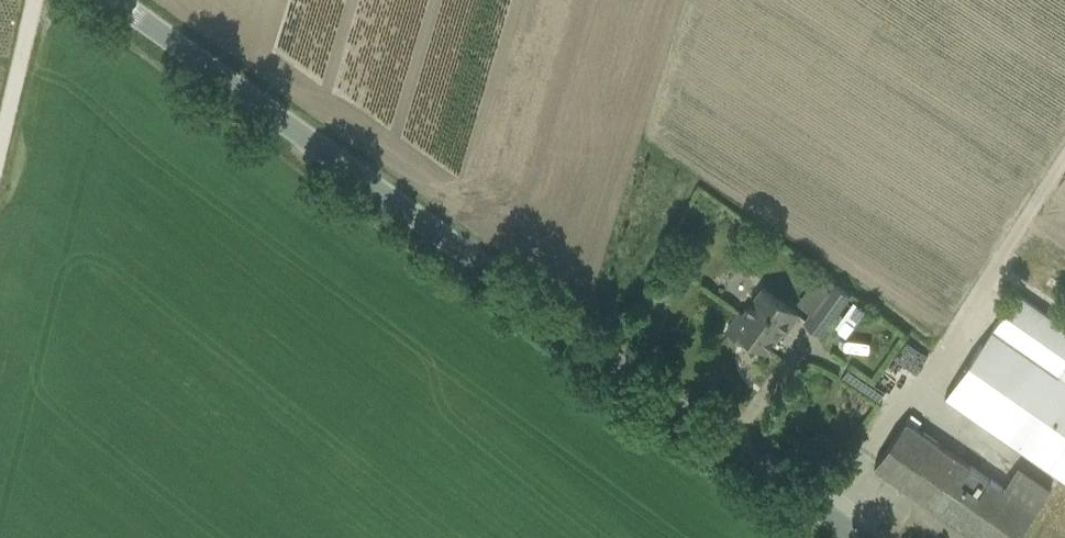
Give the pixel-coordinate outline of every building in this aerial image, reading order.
[(820,301),(836,313),(850,292),(834,281),(820,301)] [(739,311),(726,328),(740,339),(744,333),(767,350),(782,329),(785,332),(799,314),(762,287),(743,313),(739,311)] [(1018,292),(946,397),(1064,480),(1064,324),(1018,292)] [(1052,489),(1019,465),(1003,487),(907,421),(875,466),(978,537),(1018,537),(1052,489)]
